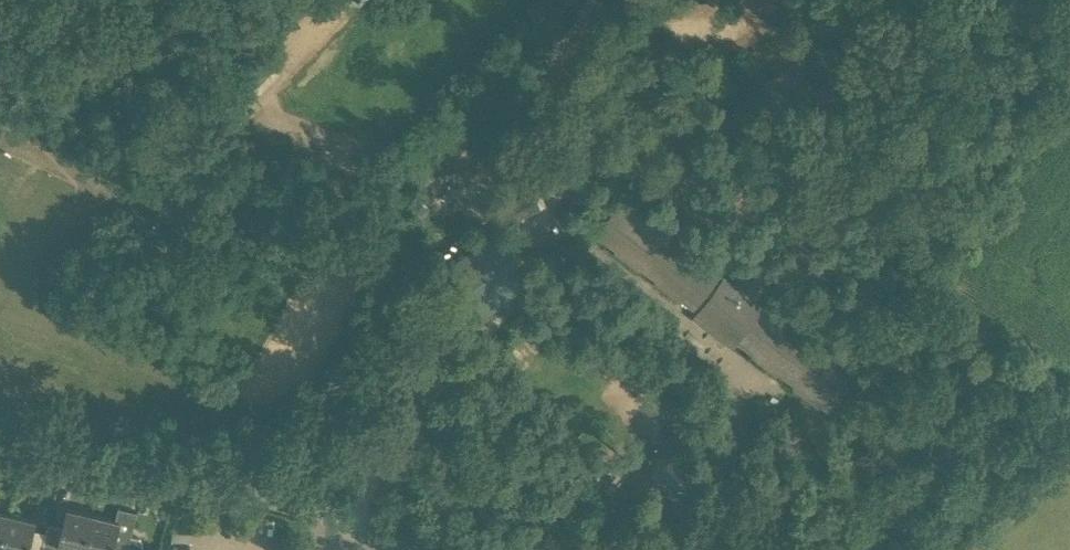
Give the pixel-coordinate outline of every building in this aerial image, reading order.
[(642,220),(620,204),(619,203),(597,232),(619,249),(617,251),(638,268),(640,265),(660,280),(658,283),(677,298),(679,295),(698,309),(693,315),(734,346),(739,339),(758,354),(755,357),(776,372),(778,369),(798,385),(797,388),(815,402),(817,400),(827,407),(849,377),(839,370),(841,367),(822,353),(820,355),(800,339),(802,337),(781,322),(779,324),(762,310),(763,309),(722,277),(720,279),(702,266),(704,264),(683,248),(682,250),(661,235),(663,233),(643,218),(642,220)] [(485,313),(529,278),(493,232),(448,267),(485,313)] [(753,299),(770,277),(750,262),(733,284),(753,299)] [(296,282),(254,366),(268,372),(267,374),(282,381),(294,356),(313,365),(343,305),(296,282)] [(94,513),(67,506),(62,525),(49,522),(44,540),(43,549),(85,549),(94,513)] [(9,512),(0,510),(0,549),(9,512)] [(44,540),(32,537),(36,519),(9,512),(0,549),(3,549),(43,549),(44,540)] [(143,542),(140,536),(117,530),(120,519),(94,513),(85,549),(141,549),(143,542)]
